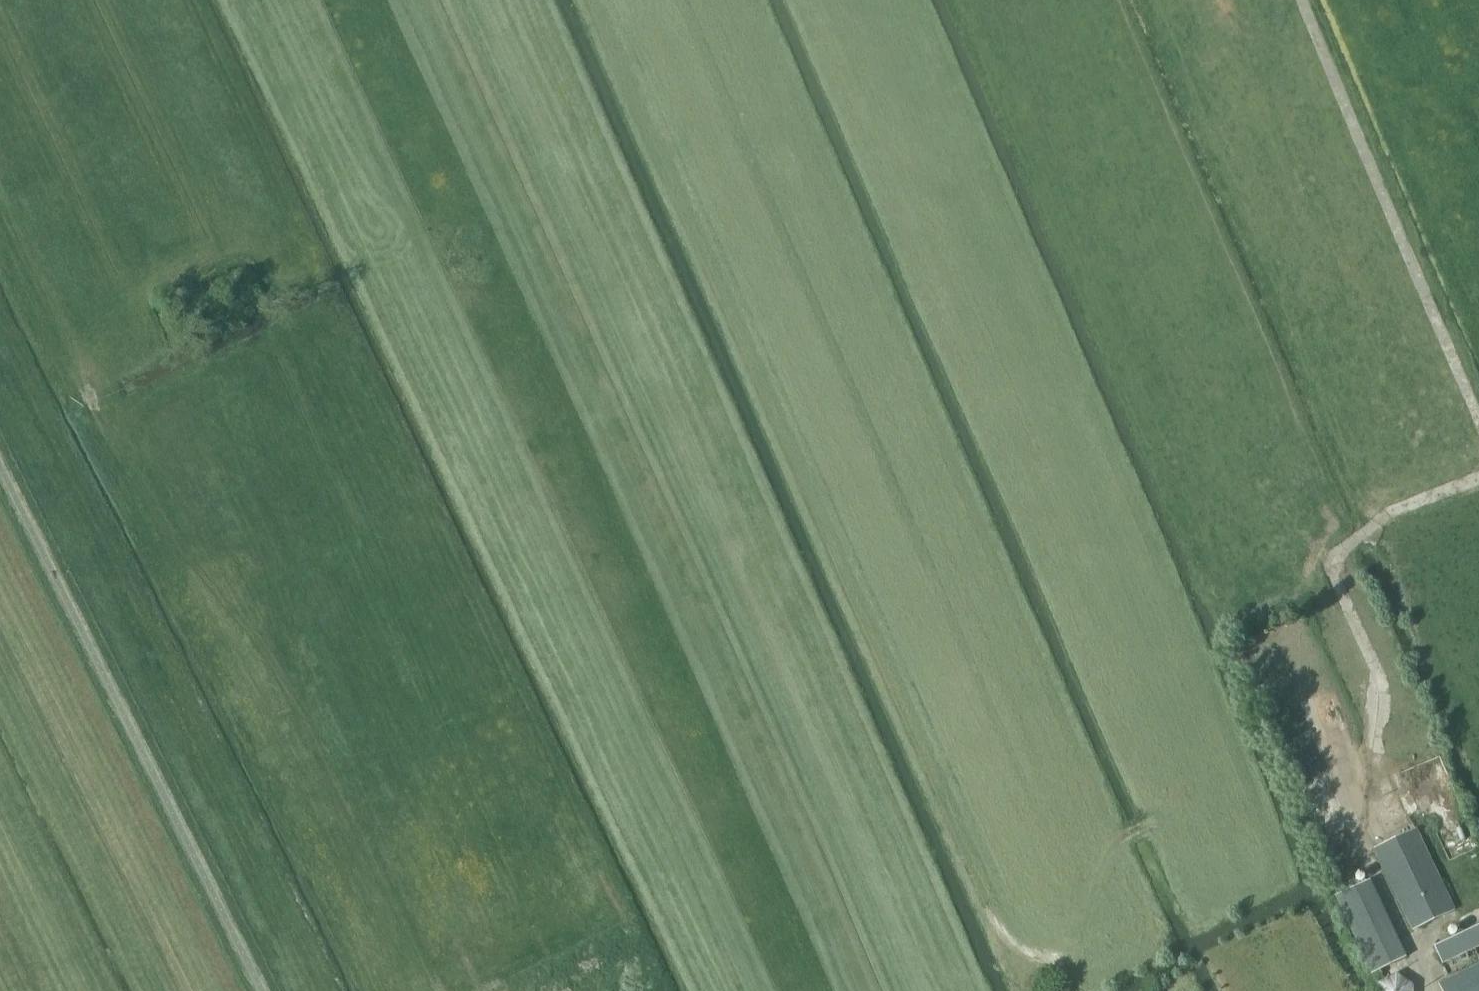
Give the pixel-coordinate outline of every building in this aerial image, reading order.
[(1453,911),(1414,829),(1373,849),(1412,931),(1453,911)] [(1441,964),(1478,947),(1478,926),(1433,947),(1441,964)] [(1441,990),(1478,990),(1478,966),(1438,985),(1441,990)]
